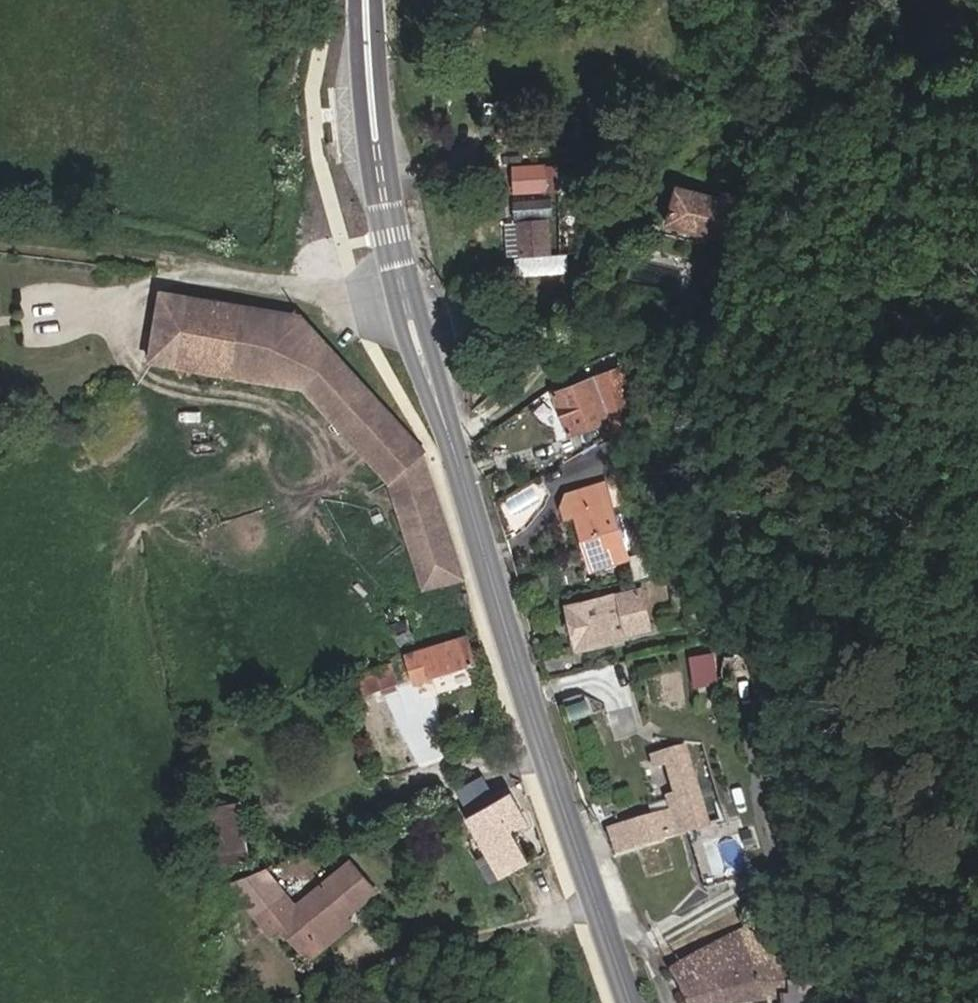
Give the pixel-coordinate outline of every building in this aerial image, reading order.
[(563,163),(525,161),(523,182),(562,184),(563,163)] [(754,205),(676,188),(668,227),(746,244),(754,205)] [(514,215),(547,217),(548,202),(515,200),(514,215)] [(551,219),(523,219),(522,253),(551,253),(551,219)] [(161,295),(154,367),(302,390),(392,488),(424,590),(463,578),(426,455),(318,315),(161,295)] [(541,327),(553,333),(558,329),(562,320),(548,314),(541,327)] [(627,411),(637,409),(628,369),(611,374),(599,378),(610,408),(618,406),(625,406),(627,411)] [(598,377),(556,392),(571,431),(613,416),(610,408),(599,378),(598,377)] [(608,474),(582,480),(586,496),(577,498),(578,504),(592,559),(627,550),(608,474)] [(586,496),(582,480),(570,483),(566,493),(569,506),(578,504),(577,498),(586,496)] [(192,519),(197,534),(209,529),(205,515),(192,519)] [(654,627),(671,626),(668,576),(651,577),(654,627)] [(622,594),(566,610),(576,646),(632,630),(622,594)] [(417,650),(407,622),(402,608),(391,611),(386,612),(398,656),(417,650)] [(425,651),(434,678),(472,665),(463,638),(425,651)] [(714,651),(686,656),(692,687),(720,681),(714,651)] [(428,681),(420,653),(405,657),(414,685),(428,681)] [(568,654),(542,661),(548,682),(573,675),(568,654)] [(395,685),(390,668),(362,677),(367,694),(395,685)] [(670,810),(599,832),(607,850),(656,835),(700,821),(680,745),(648,753),(653,769),(668,764),(676,795),(668,798),(670,810)] [(458,788),(469,808),(493,794),(481,774),(458,788)] [(504,875),(546,845),(509,791),(477,812),(490,829),(479,839),(504,875)] [(214,866),(248,859),(235,799),(200,807),(214,866)] [(603,803),(589,808),(596,824),(608,820),(603,803)] [(262,892),(228,905),(272,960),(281,952),(294,941),(316,967),(345,943),(377,918),(353,887),(297,932),(262,892)] [(294,941),(281,952),(308,984),(351,950),(345,943),(316,967),(294,941)] [(689,1002),(760,1002),(772,1001),(765,955),(670,970),(689,1002)]
